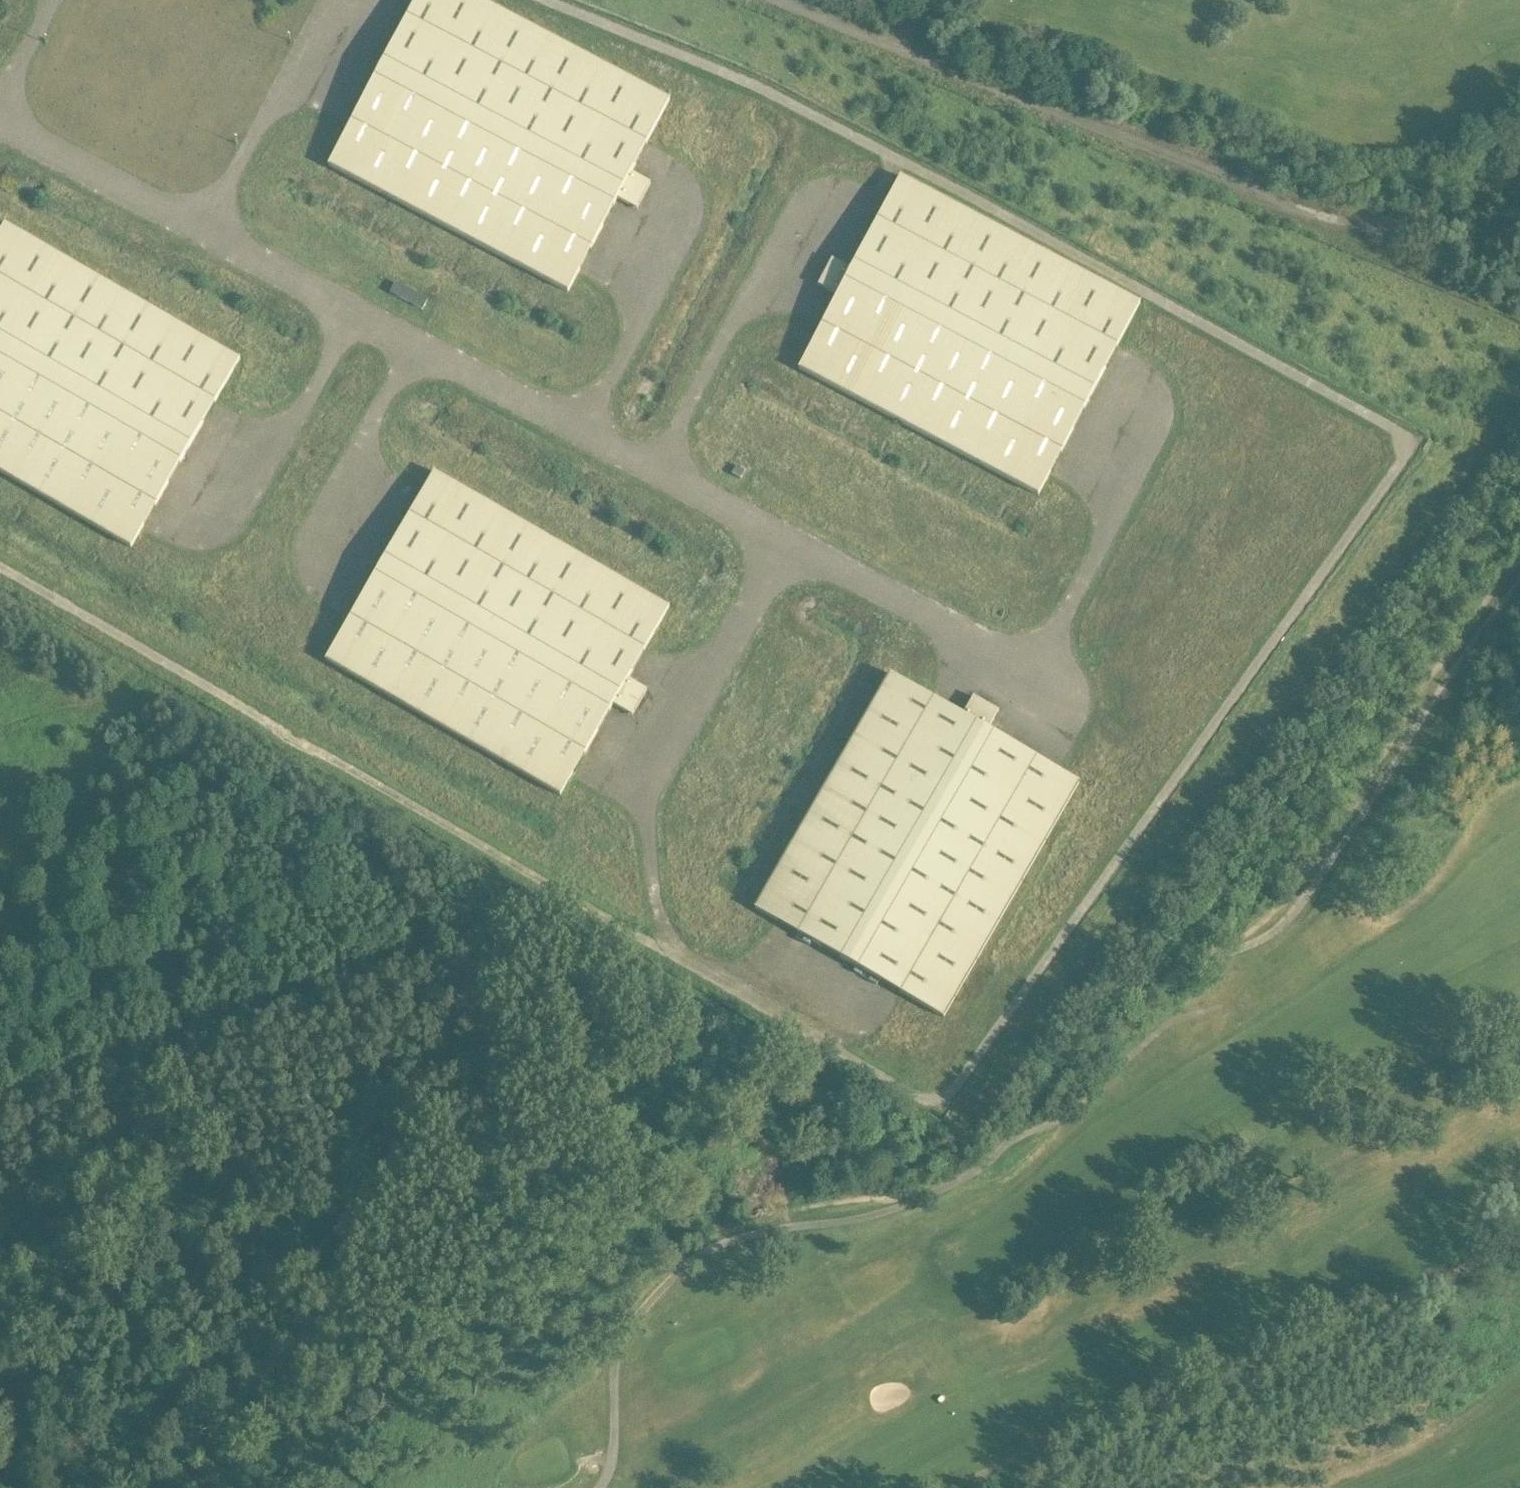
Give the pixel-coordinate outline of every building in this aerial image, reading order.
[(477,0),(418,0),(329,168),(569,294),(617,201),(638,212),(652,186),(632,175),(671,103),(477,0)] [(1140,305),(901,178),(851,272),(832,261),(818,287),(838,297),(800,370),(1039,497),(1140,305)] [(6,226),(0,236),(0,473),(132,549),(240,361),(6,226)] [(408,303),(413,306),(422,311),(427,301),(396,284),(391,294),(408,303)] [(737,467),(732,475),(741,480),(746,471),(737,467)] [(669,609),(435,474),(324,661),(560,800),(616,705),(633,715),(647,692),(628,681),(669,609)] [(964,718),(890,676),(757,911),(946,1018),(1079,785),(989,733),(1000,713),(975,699),(964,718)]
